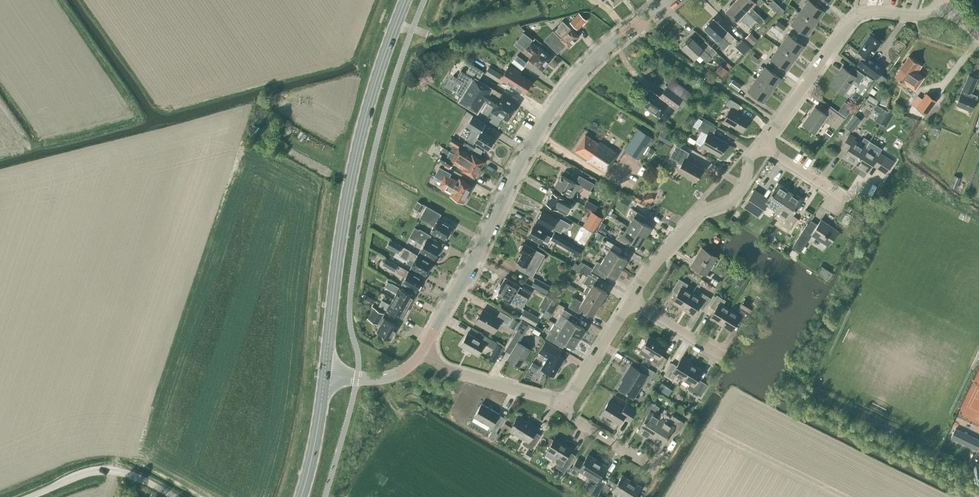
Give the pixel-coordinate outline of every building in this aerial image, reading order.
[(748,26),(754,19),(749,14),(734,0),(730,5),(729,4),(726,7),(727,8),(725,10),(736,20),(738,22),(741,19),(748,26)] [(754,19),(760,24),(764,20),(751,8),(756,3),(754,1),(753,0),(734,0),(749,14),(754,19)] [(784,10),(773,0),(771,0),(768,4),(779,15),(784,10)] [(815,23),(824,11),(808,0),(807,0),(799,12),(815,23)] [(577,29),(586,20),(578,12),(569,21),(577,29)] [(806,35),(815,23),(799,12),(790,24),(806,35)] [(723,49),(734,37),(726,30),(713,17),(704,27),(716,39),(715,41),(723,49)] [(562,20),(557,25),(558,26),(553,31),(552,30),(543,39),(557,53),(565,44),(568,47),(579,36),(570,27),(570,28),(562,20)] [(781,33),(786,26),(777,20),(773,26),(781,33)] [(516,41),(532,54),(529,59),(541,69),(551,57),(538,47),(530,41),(532,39),(523,32),(516,41)] [(753,44),(757,39),(750,32),(745,37),(753,44)] [(779,46),(795,58),(804,46),(788,34),(779,46)] [(881,86),(887,78),(879,73),(883,67),(869,57),(880,42),(869,35),(858,51),(863,55),(857,64),(875,78),(874,80),(881,86)] [(748,50),(753,45),(743,36),(738,41),(748,50)] [(700,45),(690,37),(681,46),(694,58),(698,54),(706,62),(716,51),(704,40),(700,45)] [(786,70),(795,58),(779,46),(770,58),(786,70)] [(521,70),(527,63),(517,55),(511,62),(521,70)] [(916,72),(921,65),(908,56),(894,76),(907,85),(907,84),(914,89),(923,77),(916,72)] [(478,79),(483,71),(471,64),(465,73),(461,70),(456,77),(453,75),(450,79),(460,85),(458,89),(457,91),(457,93),(458,95),(460,97),(457,101),(477,114),(485,101),(494,107),(491,111),(497,115),(498,114),(507,119),(517,104),(511,101),(512,100),(493,88),(478,79)] [(502,75),(500,78),(511,85),(524,93),(531,81),(519,73),(521,71),(509,64),(502,75)] [(722,77),(727,70),(721,64),(715,71),(722,77)] [(497,80),(501,74),(489,66),(485,73),(497,80)] [(756,78),(772,90),(781,78),(764,66),(756,78)] [(864,75),(852,66),(849,71),(842,67),(829,85),(842,95),(853,79),(858,83),(864,75)] [(970,110),(976,99),(975,99),(977,96),(971,93),(977,78),(968,74),(955,104),(970,110)] [(729,84),(732,86),(738,91),(742,85),(733,78),(729,84)] [(763,102),(772,90),(756,78),(747,90),(763,102)] [(649,89),(640,102),(653,112),(653,114),(655,116),(657,115),(659,116),(665,121),(675,107),(679,110),(687,100),(686,100),(690,93),(671,79),(659,96),(649,89)] [(886,105),(889,95),(882,94),(880,103),(886,105)] [(918,107),(927,114),(936,101),(927,94),(918,107)] [(741,131),(749,118),(736,111),(740,105),(729,98),(725,105),(730,108),(723,121),(741,131)] [(846,116),(852,107),(847,103),(841,112),(846,116)] [(825,114),(814,106),(802,124),(815,132),(823,120),(836,129),(844,118),(829,107),(825,114)] [(880,124),(887,111),(885,110),(882,114),(879,112),(874,120),(880,124)] [(854,114),(845,125),(852,131),(861,119),(854,114)] [(489,149),(493,143),(492,142),(494,138),(481,129),(485,123),(472,115),(466,126),(478,133),(473,141),(487,149),(488,148),(489,149)] [(719,156),(726,143),(712,135),(716,128),(702,120),(700,124),(703,126),(701,129),(708,133),(700,145),(705,148),(719,156)] [(638,158),(652,137),(638,128),(624,149),(638,158)] [(671,145),(674,139),(661,131),(657,137),(671,145)] [(598,143),(585,134),(575,150),(588,158),(587,160),(605,172),(617,153),(599,141),(598,143)] [(865,147),(866,147),(870,140),(864,136),(860,143),(853,140),(855,137),(849,134),(842,145),(847,149),(842,156),(855,164),(865,147)] [(454,154),(478,169),(483,161),(476,157),(476,156),(472,154),(470,156),(463,152),(464,151),(457,147),(460,143),(452,137),(449,142),(453,145),(450,150),(455,153),(454,154)] [(899,150),(904,141),(897,137),(892,145),(899,150)] [(695,181),(702,169),(685,159),(689,152),(676,145),(669,157),(681,163),(677,171),(695,181)] [(650,157),(654,150),(650,147),(646,154),(650,157)] [(877,154),(866,147),(865,147),(855,164),(867,171),(871,164),(877,167),(884,155),(878,152),(877,154)] [(454,154),(450,151),(448,154),(446,157),(441,154),(437,160),(450,168),(454,161),(463,167),(462,170),(466,173),(467,172),(474,177),(478,169),(454,154)] [(439,178),(467,194),(472,186),(464,182),(464,181),(460,178),(458,181),(449,176),(451,173),(439,166),(434,176),(437,177),(439,178)] [(575,182),(561,174),(555,186),(565,192),(563,194),(571,198),(575,189),(578,191),(581,186),(589,190),(593,183),(578,175),(575,182)] [(956,188),(961,178),(954,175),(949,185),(956,188)] [(463,202),(467,194),(439,178),(437,177),(434,183),(442,188),(441,189),(451,195),(450,196),(455,198),(463,202)] [(777,183),(767,198),(754,189),(746,201),(761,211),(766,204),(776,211),(789,191),(777,183)] [(546,201),(545,203),(556,209),(556,210),(565,215),(571,203),(564,199),(564,198),(552,191),(549,197),(548,196),(545,200),(546,201)] [(789,191),(776,211),(786,218),(782,225),(789,229),(796,217),(791,214),(801,199),(789,191)] [(643,195),(645,202),(653,200),(652,193),(643,195)] [(588,199),(586,203),(596,207),(598,203),(588,199)] [(420,212),(424,205),(417,201),(413,208),(420,212)] [(644,212),(647,208),(637,202),(634,207),(644,212)] [(445,239),(452,227),(443,222),(444,221),(438,218),(441,214),(426,205),(419,218),(433,226),(430,230),(432,231),(431,232),(436,234),(445,239)] [(628,225),(645,236),(650,227),(640,220),(643,215),(633,209),(627,218),(631,220),(628,225)] [(539,210),(535,217),(537,218),(536,219),(551,227),(552,227),(558,230),(561,224),(563,225),(567,227),(570,223),(557,216),(550,212),(550,214),(542,210),(541,211),(539,210)] [(591,230),(599,217),(590,211),(582,224),(591,230)] [(800,251),(811,234),(828,245),(837,230),(821,219),(817,224),(811,220),(809,223),(807,222),(792,246),(800,251)] [(602,220),(597,229),(596,229),(604,233),(606,229),(603,227),(605,222),(602,220)] [(547,242),(550,237),(545,233),(546,231),(534,224),(527,236),(540,243),(542,239),(547,242)] [(639,245),(645,236),(628,225),(624,231),(620,229),(615,238),(626,244),(629,239),(639,245)] [(419,229),(414,227),(409,236),(423,244),(419,250),(434,258),(440,247),(428,240),(430,235),(419,228),(419,229)] [(579,231),(576,239),(585,243),(588,235),(579,231)] [(601,240),(604,235),(597,231),(594,236),(601,240)] [(565,248),(569,241),(557,234),(553,241),(565,248)] [(390,239),(387,246),(391,248),(395,241),(390,239)] [(604,257),(621,268),(626,258),(616,252),(619,247),(606,239),(601,248),(607,252),(604,257)] [(532,276),(544,254),(523,243),(523,244),(520,244),(519,248),(520,250),(519,251),(522,253),(517,261),(518,261),(518,262),(517,262),(517,263),(517,264),(517,265),(517,266),(517,267),(518,268),(532,276)] [(402,251),(399,256),(406,260),(407,257),(414,260),(410,266),(425,275),(431,263),(416,254),(411,251),(404,247),(402,251)] [(705,274),(716,257),(701,248),(691,265),(705,274)] [(394,271),(398,265),(386,257),(382,264),(394,271)] [(604,257),(600,263),(597,261),(592,268),(591,270),(602,276),(605,271),(615,277),(621,268),(604,257)] [(578,265),(578,264),(575,262),(572,267),(580,272),(582,272),(587,275),(583,283),(586,285),(582,292),(586,294),(586,295),(600,303),(606,292),(596,285),(599,280),(598,280),(600,277),(590,272),(582,267),(578,265)] [(582,267),(590,272),(591,270),(592,268),(584,263),(582,267)] [(416,291),(422,279),(407,270),(399,266),(396,272),(404,276),(400,282),(416,291)] [(516,291),(519,285),(505,277),(499,288),(497,288),(496,288),(495,291),(496,293),(495,294),(510,303),(510,301),(522,308),(527,298),(516,291)] [(546,293),(551,286),(535,277),(531,285),(546,293)] [(683,307),(691,293),(684,289),(688,284),(679,278),(672,290),(677,293),(672,301),(683,307)] [(716,287),(719,282),(712,278),(709,283),(716,287)] [(393,298),(407,306),(413,295),(404,290),(391,283),(387,281),(384,286),(396,293),(393,298)] [(530,293),(534,287),(524,282),(521,287),(530,293)] [(691,293),(683,307),(693,314),(698,306),(703,309),(710,297),(701,292),(698,297),(691,293)] [(371,305),(374,300),(365,294),(361,300),(371,305)] [(720,323),(729,309),(722,305),(725,300),(716,294),(709,306),(714,309),(710,317),(720,323)] [(593,314),(600,303),(586,295),(582,302),(574,297),(568,306),(579,313),(582,308),(593,314)] [(763,298),(757,295),(753,302),(759,305),(763,298)] [(401,318),(407,306),(393,298),(390,304),(382,300),(378,305),(391,312),(401,318)] [(729,309),(720,323),(731,330),(737,319),(742,322),(753,305),(744,299),(736,313),(729,309)] [(384,319),(381,317),(383,313),(372,306),(368,313),(370,314),(368,318),(377,323),(378,322),(380,324),(376,331),(389,339),(397,326),(384,318),(384,319)] [(534,326),(539,317),(524,308),(519,317),(534,326)] [(577,317),(563,308),(554,323),(579,338),(580,336),(581,337),(585,331),(584,330),(584,328),(574,322),(577,317)] [(496,317),(483,309),(475,322),(493,332),(500,320),(507,323),(511,317),(500,311),(496,317)] [(547,318),(551,313),(545,310),(542,315),(547,318)] [(514,329),(519,321),(513,317),(508,325),(514,329)] [(573,347),(579,338),(554,323),(554,322),(545,337),(549,339),(560,346),(563,341),(573,347)] [(537,334),(540,328),(535,325),(532,331),(537,334)] [(519,366),(529,349),(518,342),(523,333),(517,330),(509,344),(514,347),(507,359),(519,366)] [(479,339),(467,332),(460,345),(477,355),(484,343),(493,348),(496,342),(482,334),(479,339)] [(660,369),(666,358),(661,355),(667,346),(649,335),(641,348),(655,357),(651,363),(660,369)] [(553,376),(564,358),(557,354),(560,349),(545,340),(539,352),(548,357),(541,368),(553,376)] [(497,343),(494,348),(499,351),(502,346),(497,343)] [(683,378),(692,364),(681,357),(676,365),(671,362),(664,374),(673,379),(676,374),(683,378)] [(654,372),(641,364),(638,369),(631,365),(625,374),(626,374),(619,387),(634,396),(645,378),(649,380),(654,372)] [(692,364),(683,378),(690,382),(687,387),(700,396),(707,384),(697,378),(702,370),(692,364)] [(623,409),(609,400),(601,412),(619,423),(623,416),(629,420),(636,410),(626,404),(623,409)] [(649,438),(662,418),(655,413),(659,407),(649,400),(641,412),(646,415),(637,431),(649,438)] [(493,439),(497,432),(496,431),(504,417),(498,414),(499,413),(481,403),(474,416),(491,426),(489,429),(491,431),(488,436),(493,439)] [(662,418),(649,438),(661,446),(671,431),(676,434),(683,422),(672,415),(667,421),(662,418)] [(529,423),(518,416),(509,430),(526,440),(523,444),(531,449),(540,435),(534,431),(537,427),(529,422),(529,423)] [(977,450),(978,447),(978,440),(956,429),(951,438),(977,450)] [(564,472),(566,468),(575,454),(569,451),(571,448),(554,437),(547,449),(557,456),(555,459),(556,462),(558,463),(556,466),(564,472)] [(606,465),(588,454),(583,462),(577,458),(569,471),(576,475),(579,470),(591,478),(585,487),(597,495),(605,481),(599,478),(606,465)] [(555,468),(551,475),(558,479),(562,472),(555,468)] [(640,486),(622,475),(612,491),(623,496),(634,496),(640,486)] [(606,493),(610,485),(607,483),(602,491),(606,493)]
